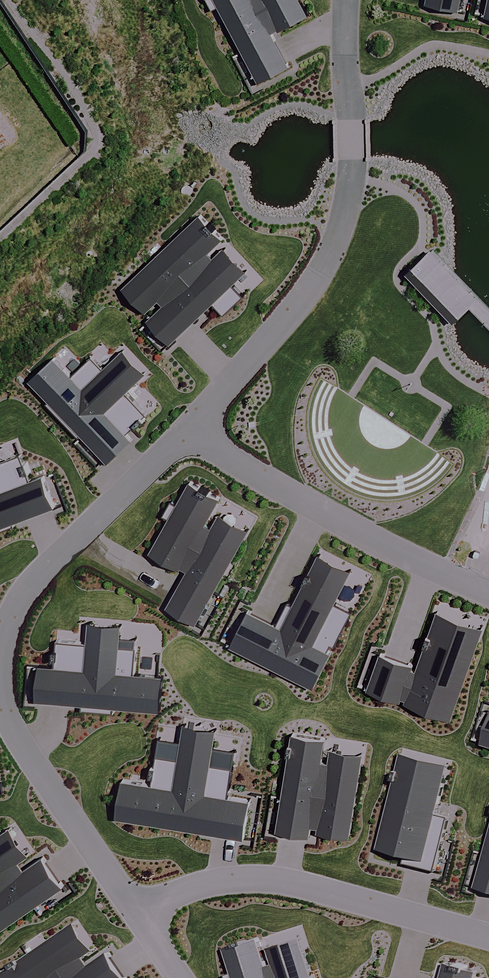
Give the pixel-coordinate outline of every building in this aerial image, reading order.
[(2,113),(0,114),(0,153),(0,154),(21,137),(2,113)] [(408,276),(452,322),(465,311),(481,295),(437,248),(408,276)]
